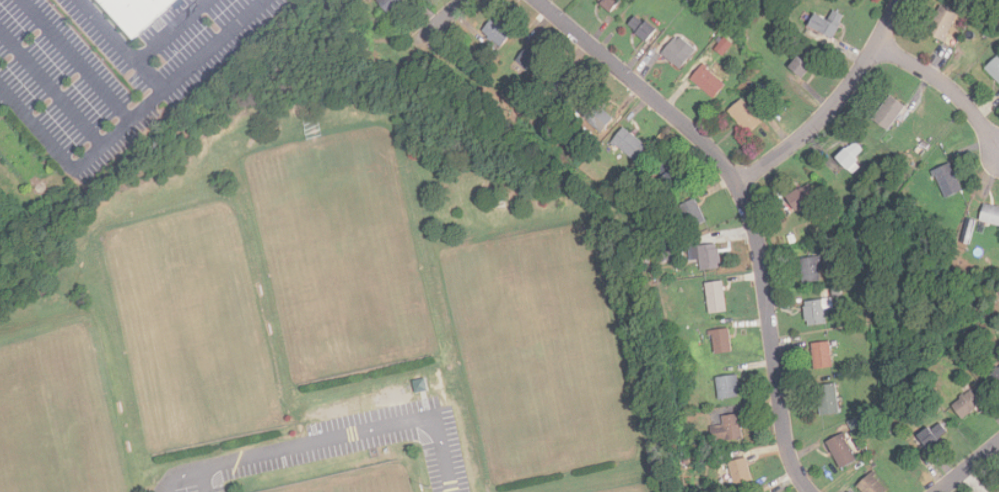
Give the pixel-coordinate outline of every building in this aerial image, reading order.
[(140,33),(111,0),(178,0),(140,33)] [(378,1),(379,0),(406,0),(390,15),(378,1)] [(612,13),(598,0),(623,0),(624,1),(612,13)] [(782,8),(787,0),(796,0),(789,12),(782,8)] [(943,42),(928,33),(942,7),(958,16),(943,42)] [(834,39),(810,26),(817,13),(830,20),(835,9),(846,15),(834,39)] [(959,15),(962,10),(967,13),(964,18),(959,15)] [(785,22),(778,19),(781,13),(788,17),(785,22)] [(648,43),(629,25),(636,17),(645,25),(648,22),(659,31),(648,43)] [(502,48),(483,32),(495,19),(513,35),(502,48)] [(682,69),(663,53),(676,37),(679,39),(682,35),(698,50),(682,69)] [(723,57),(715,51),(725,40),(732,46),(723,57)] [(535,76),(518,61),(530,47),(547,62),(535,76)] [(803,79),(790,68),(799,58),(802,60),(809,51),(819,60),(803,79)] [(998,57),(998,58),(998,84),(985,70),(998,57)] [(714,98),(692,80),(705,65),(709,68),(725,84),(714,98)] [(567,105),(551,91),(565,75),(578,86),(580,91),(567,105)] [(887,130),(872,119),(890,96),(911,112),(903,124),(896,119),(887,130)] [(603,132),(581,114),(592,100),(614,119),(603,132)] [(750,135),(729,112),(742,100),(763,123),(750,135)] [(636,162),(616,149),(611,144),(623,129),(647,148),(636,162)] [(853,174),(838,157),(858,140),(866,150),(857,158),(860,161),(857,163),(860,168),(853,174)] [(928,150),(921,146),(923,142),(930,146),(928,150)] [(670,191),(659,179),(663,176),(656,168),(665,159),(683,178),(670,191)] [(945,198),(936,176),(934,177),(931,172),(949,163),(962,190),(945,198)] [(797,212),(788,197),(809,185),(815,195),(807,200),(810,205),(797,212)] [(692,229),(681,206),(695,199),(706,222),(692,229)] [(985,205),(998,208),(998,226),(981,222),(985,205)] [(790,245),(788,237),(794,235),(796,243),(790,245)] [(702,272),(699,247),(716,244),(720,269),(702,272)] [(698,260),(689,261),(688,250),(697,249),(698,260)] [(660,255),(673,250),(675,258),(663,262),(660,255)] [(804,284),(800,260),(821,257),(822,262),(818,263),(822,282),(804,284)] [(711,316),(707,285),(723,282),(728,313),(711,316)] [(809,327),(806,303),(823,301),(826,325),(809,327)] [(716,355),(714,336),(710,336),(709,333),(730,330),(734,353),(716,355)] [(815,371),(811,345),(830,343),(833,369),(815,371)] [(987,380),(998,370),(998,392),(998,393),(987,380)] [(719,401),(716,379),(738,376),(740,392),(739,398),(719,401)] [(429,390),(417,393),(414,381),(426,378),(429,390)] [(821,417),(818,387),(836,385),(840,415),(821,417)] [(964,421),(953,407),(972,391),(983,404),(964,421)] [(713,443),(711,427),(724,425),(723,417),(741,414),(744,439),(713,443)] [(930,449),(920,437),(929,429),(932,432),(942,424),(949,433),(930,449)] [(842,470),(827,443),(843,434),(857,461),(842,470)] [(861,452),(866,449),(869,454),(865,457),(861,452)] [(736,486),(729,464),(747,458),(754,481),(736,486)] [(875,478),(888,491),(863,491),(858,487),(874,472),(877,476),(875,478)]
